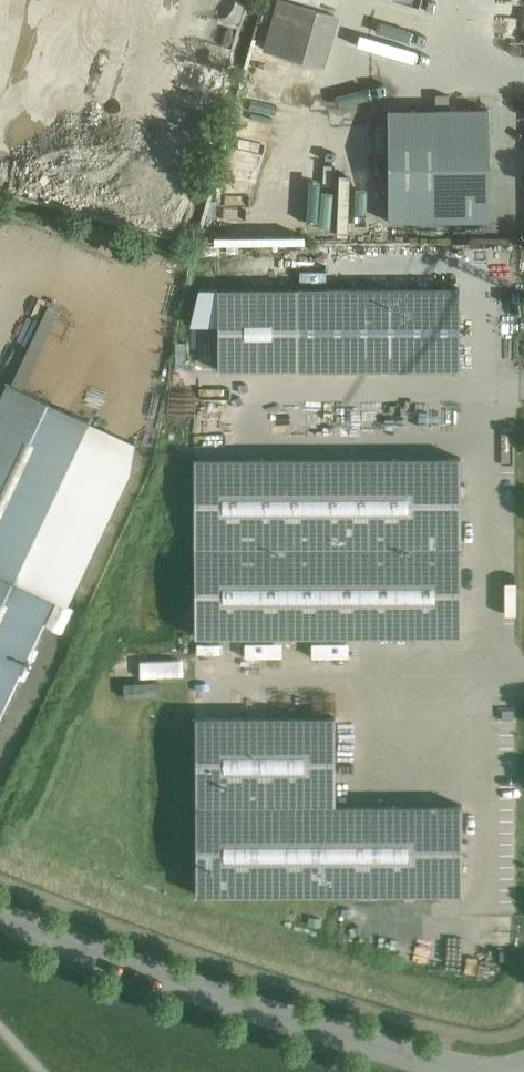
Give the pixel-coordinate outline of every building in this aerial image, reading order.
[(259,49),(323,63),(335,9),(293,0),(270,0),(259,49)] [(489,108),(387,109),(388,221),(490,220),(489,108)] [(309,234),(333,234),(333,198),(310,197),(309,234)] [(460,287),(298,288),(298,368),(460,368),(460,287)] [(37,302),(16,361),(32,367),(53,308),(37,302)] [(8,381),(0,397),(0,573),(13,579),(88,419),(8,381)] [(194,457),(195,635),(461,633),(460,456),(194,457)] [(53,598),(13,579),(0,573),(0,709),(53,598)] [(134,662),(134,674),(158,673),(157,661),(134,662)] [(335,715),(195,715),(195,893),(462,892),(462,803),(335,804),(335,715)]
